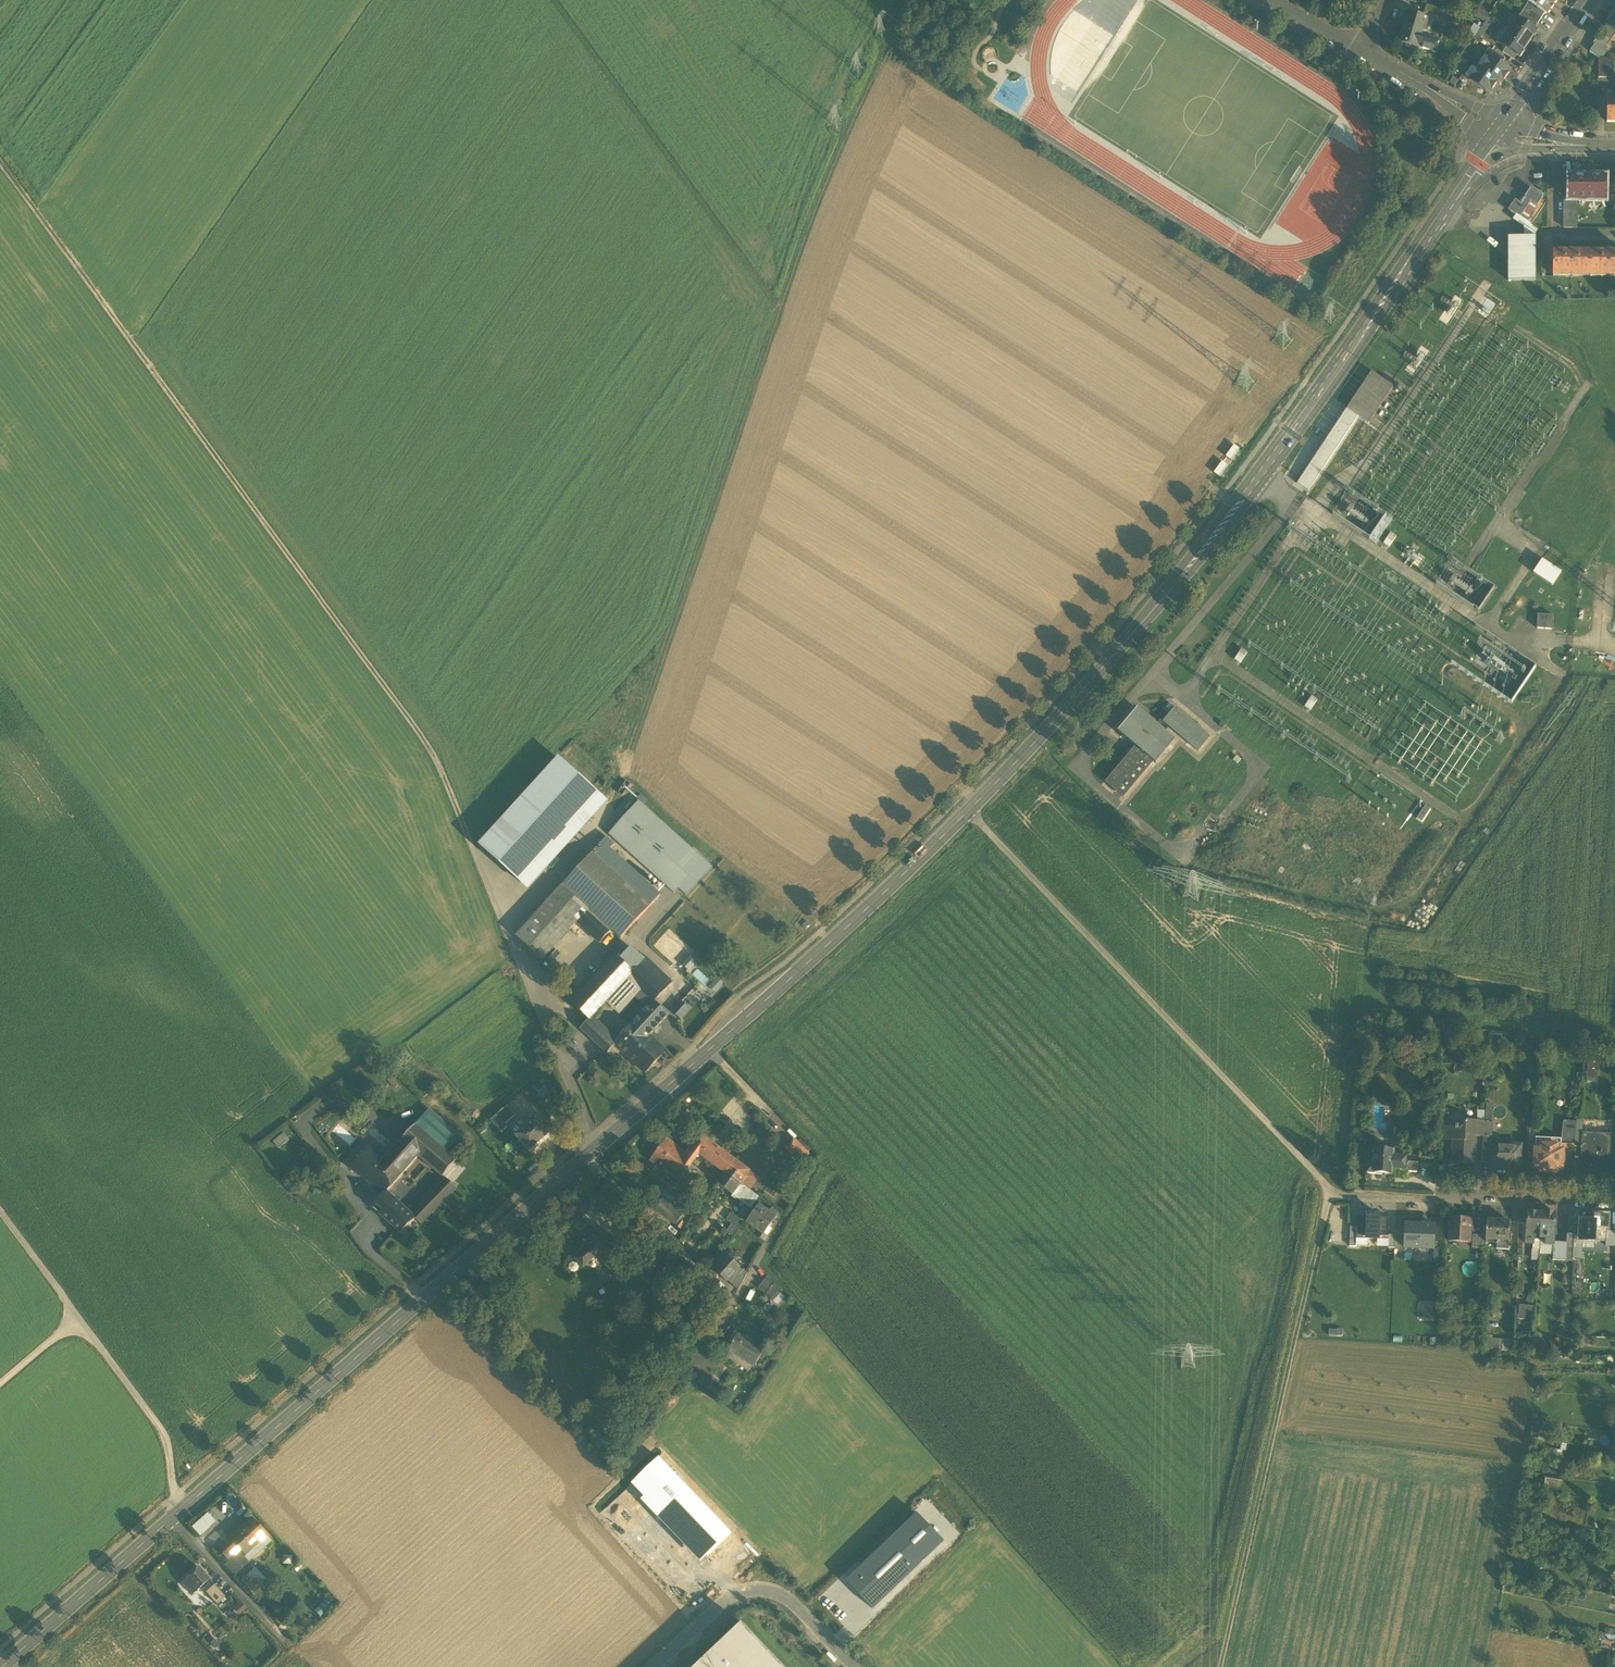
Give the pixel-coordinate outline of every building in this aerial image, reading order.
[(1553,4),(1547,0),(1526,0),(1529,2),(1545,13),(1547,14),(1550,8),(1552,9),(1554,6),(1552,5),(1553,4)] [(1419,10),(1436,15),(1438,8),(1421,2),(1419,10)] [(1529,2),(1525,7),(1530,11),(1541,18),(1545,13),(1529,2)] [(1534,29),(1538,23),(1527,16),(1530,11),(1525,7),(1518,18),(1534,29)] [(1477,8),(1474,15),(1485,20),(1488,12),(1477,8)] [(1424,31),(1428,17),(1407,11),(1400,34),(1399,34),(1397,41),(1419,48),(1424,31)] [(1541,18),(1530,11),(1527,16),(1538,23),(1541,18)] [(1606,25),(1614,32),(1614,12),(1606,25)] [(1517,18),(1509,30),(1528,43),(1537,31),(1534,29),(1518,18),(1517,18)] [(1520,56),(1528,43),(1509,30),(1500,43),(1506,47),(1517,54),(1520,56)] [(1422,48),(1435,52),(1439,41),(1425,37),(1426,32),(1424,31),(1419,48),(1421,49),(1422,48)] [(1595,44),(1604,50),(1608,43),(1598,36),(1593,43),(1595,44)] [(1595,44),(1590,52),(1600,59),(1602,59),(1606,52),(1604,50),(1595,44)] [(1502,52),(1513,60),(1517,54),(1506,47),(1502,52)] [(1490,57),(1501,64),(1505,59),(1489,48),(1484,54),(1490,58),(1490,57)] [(1502,83),(1510,71),(1501,64),(1490,57),(1490,58),(1482,70),(1498,81),(1502,83)] [(1598,79),(1612,79),(1612,58),(1598,59),(1598,79)] [(1489,93),(1498,81),(1482,70),(1478,68),(1470,80),(1489,93)] [(1577,199),(1607,200),(1607,177),(1568,177),(1568,199),(1577,199)] [(1513,219),(1535,234),(1538,230),(1531,225),(1546,203),(1541,200),(1543,197),(1531,188),(1525,197),(1521,204),(1517,201),(1510,211),(1514,214),(1515,215),(1513,219)] [(1508,210),(1510,211),(1517,201),(1515,199),(1508,210)] [(1564,228),(1577,228),(1577,199),(1568,199),(1564,199),(1564,228)] [(1508,281),(1535,281),(1535,237),(1508,237),(1508,281)] [(1614,273),(1614,253),(1559,253),(1559,252),(1553,252),(1553,273),(1571,273),(1590,273),(1608,273),(1614,273)] [(1495,304),(1487,299),(1478,312),(1486,317),(1495,304)] [(1371,372),(1347,409),(1358,416),(1361,419),(1368,423),(1393,386),(1371,372)] [(1347,409),(1297,483),(1308,491),(1358,416),(1347,409)] [(1240,448),(1234,444),(1226,456),(1231,460),(1240,448)] [(1228,465),(1222,461),(1213,472),(1219,476),(1228,465)] [(1375,545),(1390,518),(1379,511),(1370,525),(1363,521),(1356,533),(1375,545)] [(1382,543),(1390,547),(1396,535),(1388,532),(1382,543)] [(1533,573),(1552,586),(1561,572),(1542,560),(1533,573)] [(1593,582),(1593,572),(1580,572),(1580,582),(1593,582)] [(1529,628),(1552,630),(1553,615),(1530,614),(1529,628)] [(1512,705),(1536,665),(1490,638),(1469,673),(1463,670),(1460,674),(1512,705)] [(1175,707),(1163,722),(1169,727),(1198,752),(1211,737),(1175,707)] [(1118,732),(1135,746),(1154,762),(1156,763),(1175,741),(1165,732),(1157,725),(1138,709),(1118,732)] [(1161,720),(1157,725),(1165,732),(1169,727),(1163,722),(1161,720)] [(1135,746),(1125,759),(1142,776),(1151,765),(1147,763),(1150,760),(1153,762),(1154,762),(1135,746)] [(480,846),(520,883),(599,795),(559,758),(480,846)] [(1123,798),(1142,776),(1125,759),(1105,782),(1123,798)] [(607,802),(599,795),(520,883),(528,890),(607,802)] [(639,801),(609,834),(674,893),(679,888),(687,895),(712,867),(639,801)] [(1424,805),(1416,817),(1422,821),(1430,808),(1424,805)] [(606,837),(591,853),(650,906),(660,895),(609,849),(614,844),(606,837)] [(621,938),(650,906),(591,853),(562,886),(588,909),(611,930),(621,938)] [(543,960),(577,923),(588,909),(562,886),(516,937),(543,960)] [(611,930),(588,909),(577,923),(599,943),(611,930)] [(620,958),(635,973),(642,965),(641,964),(645,960),(644,960),(630,947),(620,958)] [(682,965),(688,971),(698,960),(692,954),(682,965)] [(628,979),(635,973),(620,958),(616,955),(610,962),(628,979)] [(647,957),(644,960),(645,960),(641,964),(642,965),(667,988),(673,982),(647,957)] [(623,985),(628,979),(610,962),(604,968),(623,985)] [(667,988),(642,965),(635,973),(647,985),(659,996),(667,988)] [(698,966),(692,972),(704,985),(710,980),(698,966)] [(606,1002),(623,985),(604,968),(588,985),(606,1002)] [(606,1002),(605,1002),(619,1015),(636,997),(641,991),(647,985),(635,973),(628,979),(623,985),(606,1002)] [(715,993),(724,984),(718,978),(709,987),(715,993)] [(605,1002),(606,1002),(588,985),(583,991),(600,1008),(605,1002)] [(653,1002),(653,1001),(654,1002),(659,996),(647,985),(641,991),(653,1002)] [(567,999),(572,1003),(581,993),(576,989),(567,999)] [(583,991),(581,993),(572,1003),(589,1020),(590,1019),(589,1019),(600,1008),(583,991)] [(647,1008),(653,1002),(641,991),(636,997),(647,1008)] [(647,1008),(630,1027),(644,1041),(649,1035),(649,1036),(653,1032),(656,1034),(657,1033),(656,1033),(661,1027),(659,1025),(668,1015),(654,1002),(653,1001),(653,1002),(647,1008)] [(672,1011),(680,1019),(689,1009),(681,1002),(672,1011)] [(1363,1028),(1376,1029),(1378,1016),(1365,1014),(1363,1028)] [(580,1028),(588,1036),(597,1027),(590,1019),(589,1020),(580,1028)] [(1443,1037),(1443,1024),(1430,1023),(1429,1037),(1443,1037)] [(614,1044),(597,1027),(588,1036),(607,1054),(607,1053),(615,1045),(614,1044)] [(666,1051),(649,1036),(649,1035),(644,1041),(630,1027),(614,1044),(615,1045),(621,1051),(644,1073),(666,1051)] [(621,1051),(615,1045),(607,1053),(614,1059),(621,1051)] [(1587,1081),(1596,1082),(1599,1057),(1590,1056),(1587,1081)] [(497,1115),(505,1124),(515,1116),(507,1106),(497,1114),(497,1115)] [(429,1110),(416,1125),(447,1153),(461,1137),(429,1110)] [(490,1120),(499,1130),(505,1124),(497,1115),(490,1120)] [(516,1136),(530,1152),(549,1135),(550,1135),(536,1119),(516,1136)] [(1452,1164),(1474,1165),(1475,1146),(1473,1146),(1474,1136),(1476,1136),(1477,1121),(1465,1120),(1464,1129),(1458,1129),(1458,1125),(1455,1125),(1455,1127),(1444,1126),(1444,1140),(1456,1141),(1455,1153),(1452,1153),(1452,1164)] [(1476,1136),(1483,1137),(1484,1122),(1477,1121),(1476,1136)] [(1492,1123),(1490,1123),(1485,1122),(1484,1122),(1483,1137),(1488,1137),(1491,1135),(1492,1123)] [(1562,1146),(1574,1147),(1575,1133),(1576,1124),(1565,1123),(1562,1146)] [(420,1156),(444,1177),(458,1162),(447,1153),(416,1125),(402,1140),(420,1156)] [(282,1132),(272,1139),(277,1147),(288,1140),(282,1132)] [(1582,1133),(1575,1133),(1574,1147),(1580,1147),(1581,1147),(1582,1133)] [(1590,1170),(1609,1171),(1610,1135),(1582,1133),(1581,1147),(1580,1147),(1580,1150),(1582,1150),(1581,1159),(1580,1169),(1591,1170),(1590,1170)] [(695,1160),(699,1154),(708,1141),(700,1135),(686,1153),(695,1160)] [(1488,1137),(1483,1137),(1482,1149),(1491,1150),(1492,1144),(1488,1137)] [(678,1182),(695,1160),(686,1153),(666,1138),(650,1160),(678,1182)] [(1535,1138),(1535,1140),(1559,1141),(1559,1150),(1561,1150),(1561,1139),(1535,1138)] [(786,1148),(800,1163),(810,1153),(796,1139),(786,1148)] [(398,1181),(420,1156),(402,1140),(389,1155),(394,1160),(385,1170),(398,1181)] [(1534,1168),(1562,1169),(1563,1151),(1561,1150),(1559,1150),(1559,1141),(1535,1140),(1534,1168)] [(699,1154),(726,1173),(735,1160),(708,1141),(699,1154)] [(351,1168),(384,1194),(385,1192),(386,1193),(398,1181),(385,1170),(394,1160),(389,1155),(388,1157),(371,1145),(351,1168)] [(1518,1167),(1519,1167),(1520,1145),(1502,1145),(1501,1150),(1491,1150),(1491,1163),(1491,1166),(1510,1166),(1510,1164),(1518,1165),(1518,1167)] [(1367,1163),(1373,1164),(1374,1149),(1356,1148),(1355,1163),(1367,1164),(1367,1163)] [(1405,1170),(1405,1169),(1405,1165),(1406,1157),(1393,1156),(1394,1150),(1374,1149),(1373,1164),(1367,1163),(1367,1164),(1366,1173),(1391,1175),(1392,1169),(1405,1170)] [(1481,1163),(1491,1163),(1491,1150),(1482,1149),(1481,1163)] [(726,1173),(741,1184),(750,1171),(735,1160),(726,1173)] [(447,1179),(413,1216),(416,1218),(415,1219),(421,1224),(456,1187),(452,1183),(465,1168),(458,1162),(444,1177),(447,1179)] [(1407,1166),(1405,1165),(1405,1169),(1407,1169),(1407,1172),(1416,1173),(1417,1163),(1408,1162),(1407,1166)] [(759,1177),(750,1171),(741,1184),(749,1191),(759,1177)] [(759,1197),(749,1191),(741,1184),(726,1173),(718,1183),(752,1208),(758,1198),(759,1197)] [(372,1207),(382,1216),(396,1201),(386,1193),(385,1192),(384,1194),(372,1207)] [(656,1208),(677,1224),(684,1213),(663,1198),(656,1208)] [(413,1216),(396,1201),(382,1216),(401,1233),(415,1219),(416,1218),(413,1216)] [(748,1222),(763,1233),(775,1217),(760,1206),(748,1222)] [(1533,1239),(1540,1239),(1541,1213),(1527,1212),(1526,1244),(1533,1244),(1533,1239)] [(1542,1212),(1541,1213),(1540,1239),(1540,1240),(1546,1240),(1545,1245),(1553,1246),(1554,1246),(1554,1242),(1556,1213),(1542,1212)] [(732,1223),(737,1227),(742,1220),(731,1213),(726,1220),(732,1223)] [(1379,1215),(1372,1215),(1372,1217),(1367,1217),(1366,1236),(1366,1239),(1367,1239),(1377,1239),(1379,1239),(1379,1236),(1379,1218),(1379,1215)] [(1595,1216),(1594,1222),(1595,1222),(1595,1226),(1607,1227),(1608,1217),(1595,1216)] [(1356,1236),(1366,1236),(1367,1217),(1357,1217),(1357,1227),(1356,1236)] [(1460,1242),(1470,1243),(1471,1225),(1473,1225),(1473,1218),(1462,1217),(1461,1219),(1450,1218),(1448,1241),(1460,1241),(1460,1242)] [(1389,1218),(1379,1218),(1379,1236),(1388,1237),(1388,1235),(1389,1218)] [(1485,1239),(1497,1240),(1498,1221),(1487,1220),(1485,1239)] [(1510,1222),(1498,1221),(1497,1240),(1508,1241),(1510,1222)] [(1594,1241),(1595,1226),(1595,1222),(1594,1222),(1581,1221),(1580,1235),(1580,1240),(1583,1240),(1594,1241)] [(726,1232),(732,1236),(738,1227),(737,1227),(732,1223),(726,1232)] [(1435,1225),(1405,1224),(1404,1239),(1404,1248),(1434,1249),(1435,1225)] [(1607,1227),(1595,1226),(1594,1241),(1605,1242),(1606,1242),(1607,1231),(1607,1227)] [(598,1255),(618,1277),(631,1266),(625,1258),(630,1254),(620,1242),(615,1246),(599,1228),(585,1240),(591,1246),(582,1254),(589,1263),(598,1255)] [(1607,1231),(1606,1242),(1605,1242),(1605,1247),(1614,1247),(1614,1231),(1607,1231)] [(1580,1235),(1574,1234),(1573,1248),(1572,1258),(1579,1258),(1579,1249),(1582,1249),(1582,1248),(1583,1240),(1580,1240),(1580,1235)] [(1472,1248),(1485,1249),(1485,1240),(1485,1236),(1473,1235),(1472,1248)] [(1367,1245),(1367,1239),(1366,1239),(1366,1236),(1356,1236),(1356,1245),(1367,1245)] [(1379,1239),(1377,1239),(1377,1247),(1388,1247),(1388,1237),(1379,1236),(1379,1239)] [(1404,1239),(1395,1239),(1395,1248),(1394,1257),(1403,1258),(1404,1248),(1404,1239)] [(1508,1241),(1497,1240),(1496,1249),(1508,1249),(1508,1241)] [(1540,1240),(1539,1250),(1539,1254),(1553,1255),(1553,1246),(1545,1245),(1546,1240),(1540,1240)] [(1583,1240),(1582,1248),(1593,1249),(1594,1241),(1583,1240)] [(1566,1261),(1567,1247),(1567,1243),(1554,1242),(1554,1246),(1553,1246),(1553,1255),(1553,1260),(1566,1261)] [(1484,1259),(1485,1250),(1476,1250),(1476,1259),(1484,1259)] [(584,1267),(589,1263),(582,1254),(576,1259),(584,1267)] [(727,1281),(730,1283),(736,1277),(737,1278),(744,1270),(728,1256),(715,1271),(726,1281),(727,1281)] [(730,1283),(738,1290),(748,1273),(744,1270),(737,1278),(736,1277),(730,1283)] [(768,1276),(758,1287),(772,1301),(782,1290),(768,1276)] [(1525,1302),(1532,1305),(1536,1298),(1528,1295),(1525,1302)] [(1535,1316),(1536,1306),(1519,1305),(1518,1315),(1535,1316)] [(732,1343),(739,1333),(735,1331),(729,1341),(732,1343)] [(729,1350),(754,1366),(765,1350),(739,1333),(732,1343),(733,1344),(729,1350)] [(1532,1352),(1541,1353),(1541,1346),(1536,1346),(1537,1334),(1534,1334),(1532,1352)] [(1484,1350),(1491,1350),(1492,1339),(1492,1336),(1484,1336),(1484,1350)] [(1559,1338),(1549,1342),(1552,1351),(1563,1348),(1559,1338)] [(1491,1350),(1513,1352),(1513,1345),(1510,1345),(1511,1340),(1492,1339),(1491,1350)] [(702,1348),(691,1365),(700,1371),(707,1360),(711,1354),(702,1348)] [(754,1366),(729,1350),(725,1357),(750,1373),(754,1366)] [(717,1366),(707,1360),(700,1371),(699,1373),(701,1374),(709,1379),(710,1378),(717,1366)] [(719,1363),(717,1366),(710,1378),(717,1382),(727,1368),(719,1363)] [(688,1375),(695,1379),(698,1374),(692,1370),(688,1375)] [(713,1382),(709,1379),(701,1374),(696,1382),(708,1390),(713,1382)] [(1551,1430),(1539,1428),(1538,1440),(1549,1441),(1551,1430)] [(1562,1450),(1550,1449),(1548,1458),(1561,1460),(1562,1450)] [(635,1481),(707,1556),(731,1533),(659,1458),(635,1481)] [(1543,1476),(1541,1491),(1557,1493),(1558,1484),(1562,1485),(1563,1479),(1543,1476)] [(641,1500),(701,1562),(707,1556),(635,1481),(632,1484),(644,1497),(641,1500)] [(209,1511),(193,1526),(202,1535),(217,1520),(209,1511)] [(917,1513),(846,1581),(873,1609),(944,1541),(917,1513)] [(241,1551),(245,1555),(267,1535),(252,1519),(230,1539),(234,1544),(241,1551)] [(239,1553),(241,1551),(234,1544),(220,1557),(226,1564),(232,1559),(239,1553)] [(232,1559),(242,1569),(248,1563),(239,1553),(232,1559)] [(270,1583),(254,1567),(243,1578),(259,1594),(270,1583)] [(181,1583),(193,1596),(209,1580),(198,1568),(181,1583)] [(206,1593),(217,1605),(225,1598),(214,1586),(206,1593)] [(240,1614),(247,1607),(243,1602),(235,1609),(240,1614)] [(742,1623),(695,1666),(783,1666),(742,1623)] [(1614,1630),(1605,1628),(1604,1634),(1613,1636),(1614,1630)]
